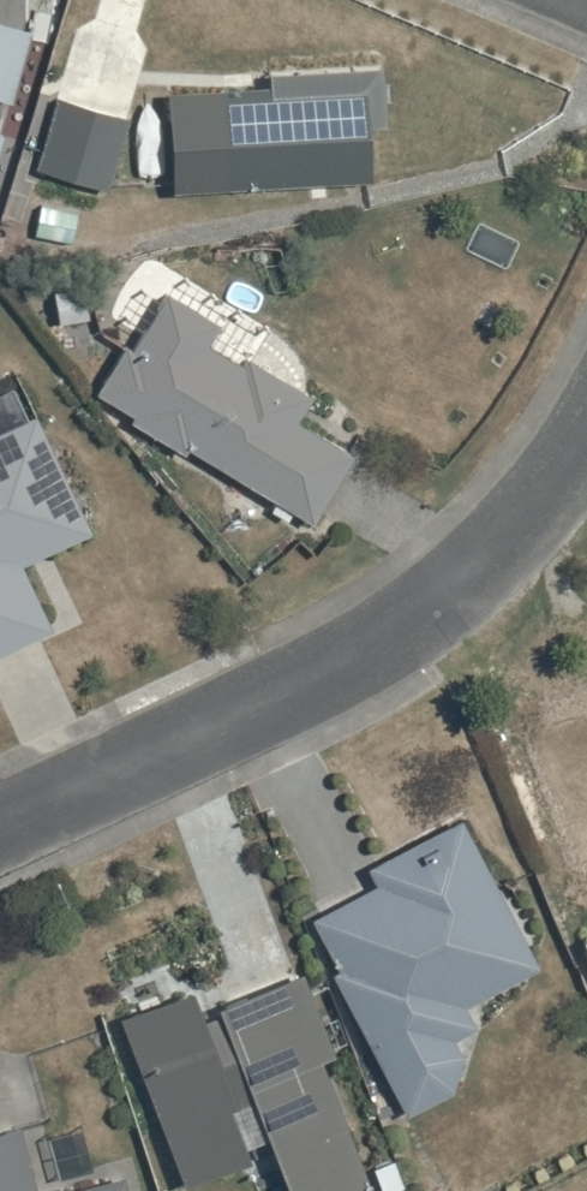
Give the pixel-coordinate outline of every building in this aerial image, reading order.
[(15,107),(36,35),(0,25),(0,103),(15,107)] [(166,93),(172,194),(370,183),(367,127),(385,126),(382,66),(267,73),(268,87),(166,93)] [(129,119),(58,98),(37,169),(107,190),(129,119)] [(72,245),(79,213),(42,206),(35,237),(72,245)] [(88,320),(83,288),(54,293),(59,325),(88,320)] [(129,423),(184,456),(187,451),(312,526),(354,457),(296,422),(311,398),(247,359),(243,366),(207,345),(219,326),(166,294),(132,350),(125,346),(95,394),(133,417),(129,423)] [(53,629),(22,564),(91,530),(35,413),(0,430),(0,655),(53,629)] [(337,968),(331,972),(406,1114),(453,1090),(463,1055),(453,1037),(476,1025),(465,1006),(542,966),(460,816),(366,866),(376,882),(311,917),(337,968)] [(303,971),(218,1004),(221,1012),(203,1019),(191,987),(119,1015),(185,1183),(249,1157),(245,1145),(266,1136),(288,1190),(373,1190),(321,1057),(335,1052),(303,971)] [(20,1126),(0,1131),(0,1190),(37,1190),(20,1126)] [(124,1174),(69,1188),(68,1184),(43,1190),(129,1190),(124,1174)]
